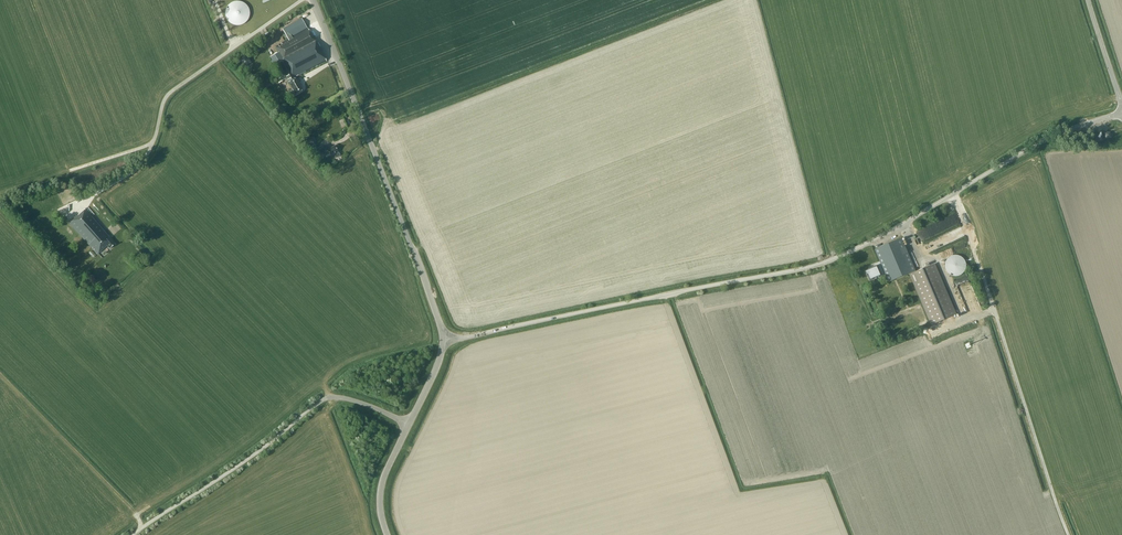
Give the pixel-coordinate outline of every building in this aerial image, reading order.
[(234,25),(237,25),(241,25),(243,24),(246,22),(248,19),(249,16),(250,13),(249,10),(248,7),(246,5),(243,3),(241,1),(237,1),(234,1),(231,3),(229,5),(227,7),(226,10),(225,13),(226,16),(227,19),(229,22),(231,24),(234,25)] [(286,78),(288,81),(295,77),(326,61),(308,28),(292,37),(292,39),(289,41),(288,39),(280,44),(275,46),(282,57),(284,60),(283,60),(284,61),(278,64),(284,74),(277,78),(279,82),(286,78)] [(246,57),(241,60),(244,65),(249,62),(246,57)] [(296,78),(295,77),(288,81),(288,82),(292,89),(289,91),(289,92),(291,96),(292,97),(295,94),(302,90),(295,78),(296,78)] [(327,150),(325,147),(324,145),(317,150),(320,155),(324,152),(326,154),(329,153),(331,156),(334,154),(336,156),(339,154),(338,152),(335,146),(327,150)] [(110,249),(115,244),(91,217),(94,215),(88,207),(69,223),(70,223),(97,254),(107,245),(110,249)] [(926,226),(929,236),(945,232),(943,227),(944,227),(943,222),(926,226)] [(965,236),(961,228),(947,234),(950,243),(965,236)] [(889,282),(909,273),(930,325),(955,315),(934,264),(916,272),(901,238),(875,250),(880,262),(875,264),(876,266),(865,271),(865,272),(866,274),(867,275),(867,276),(868,275),(870,281),(885,274),(889,282)] [(950,274),(951,275),(952,275),(954,276),(955,276),(957,276),(959,275),(961,274),(962,273),(963,272),(964,271),(965,269),(966,267),(966,266),(966,264),(965,262),(964,260),(963,259),(962,258),(961,257),(959,256),(957,255),(955,255),(954,255),(952,256),(950,257),(949,258),(947,259),(946,260),(946,262),(945,264),(945,266),(945,267),(946,269),(946,271),(947,272),(949,273),(950,274)]
